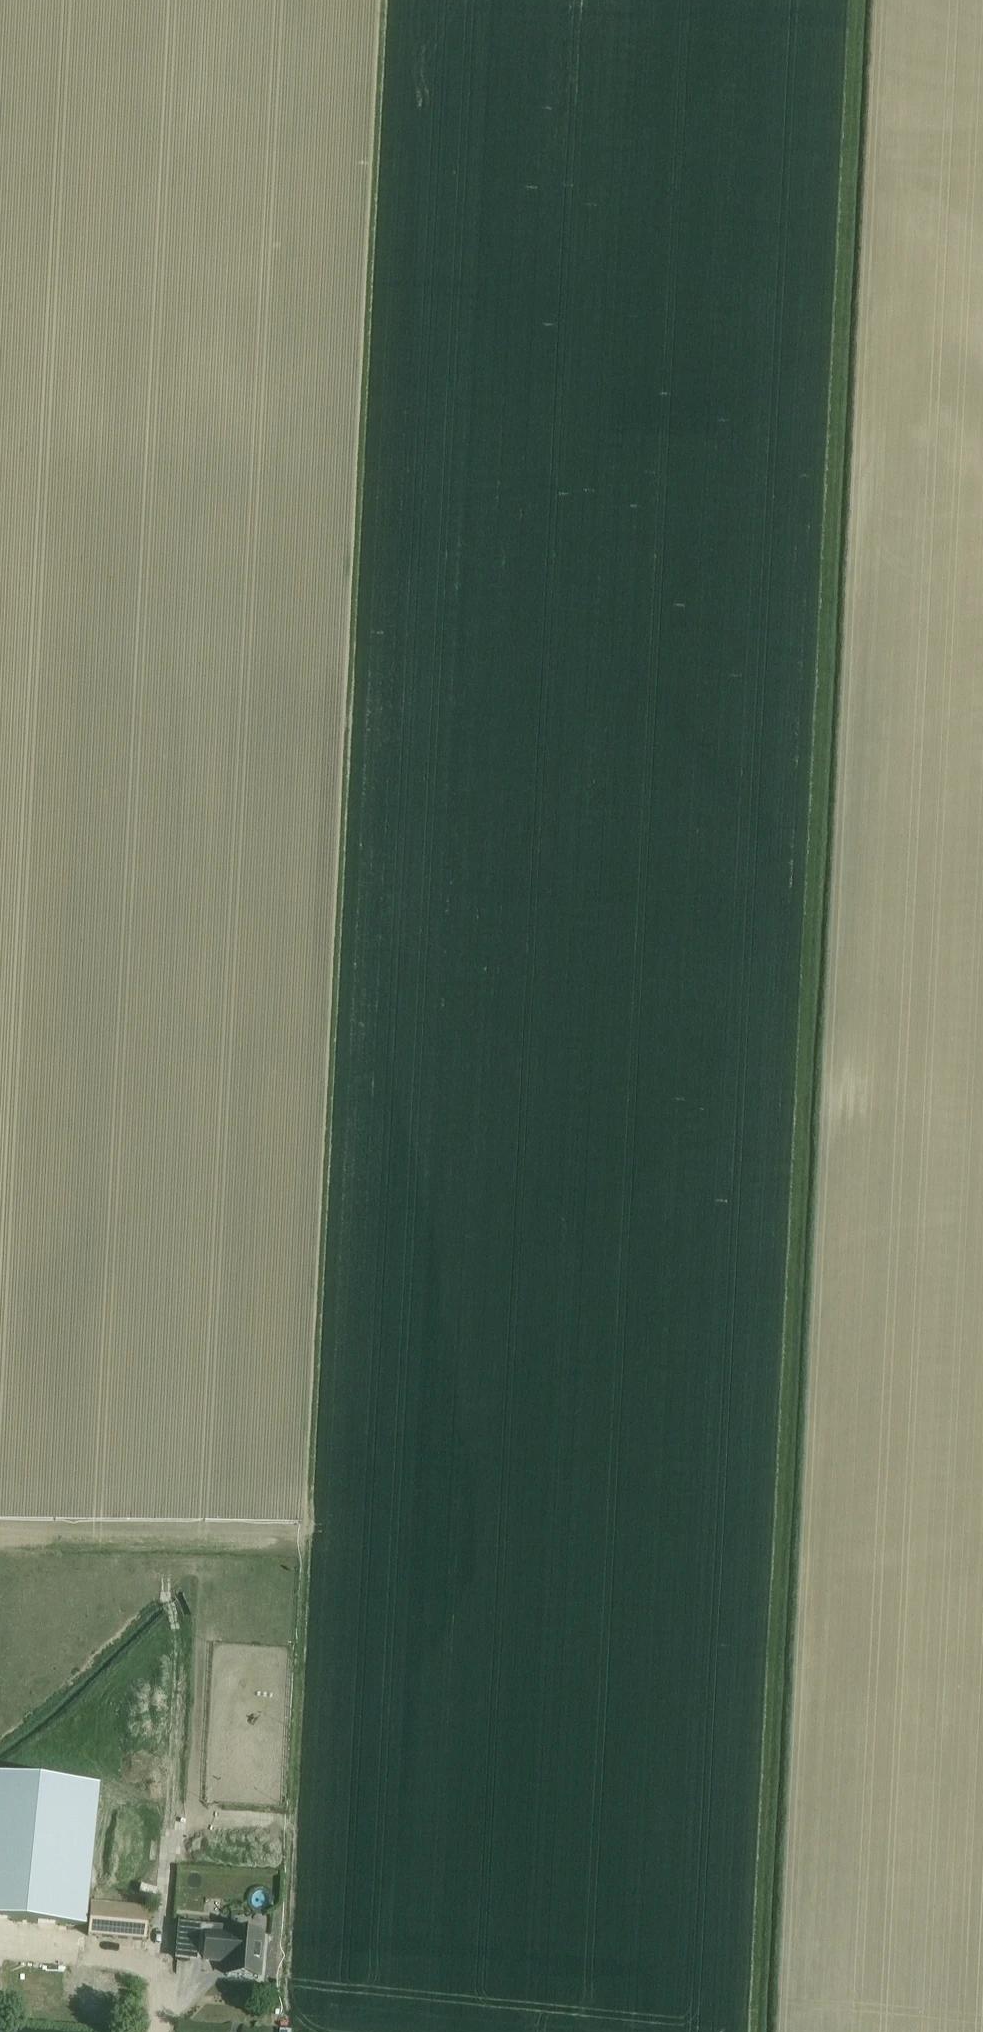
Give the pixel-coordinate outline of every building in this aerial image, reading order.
[(85,1926),(90,1875),(98,1786),(0,1777),(0,1918),(85,1926)] [(92,1902),(89,1934),(146,1939),(149,1906),(92,1902)] [(263,1933),(230,1930),(230,1928),(178,1924),(175,1961),(203,1963),(204,1960),(217,1961),(217,1959),(227,1959),(226,1974),(259,1977),(263,1933)]
